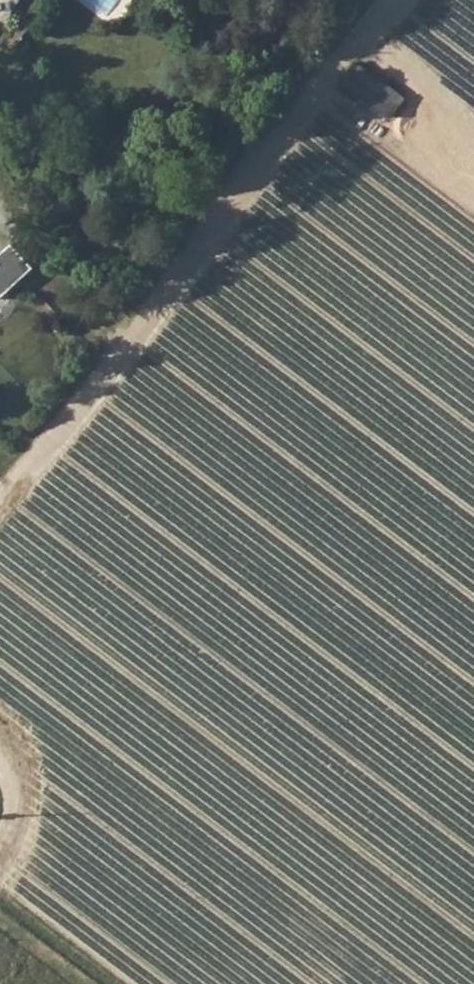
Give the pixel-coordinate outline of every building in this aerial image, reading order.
[(18,0),(0,0),(0,31),(18,0)] [(328,14),(340,0),(311,0),(328,14)] [(354,64),(338,83),(388,119),(402,100),(354,64)] [(29,273),(7,249),(0,255),(0,300),(29,273)]
